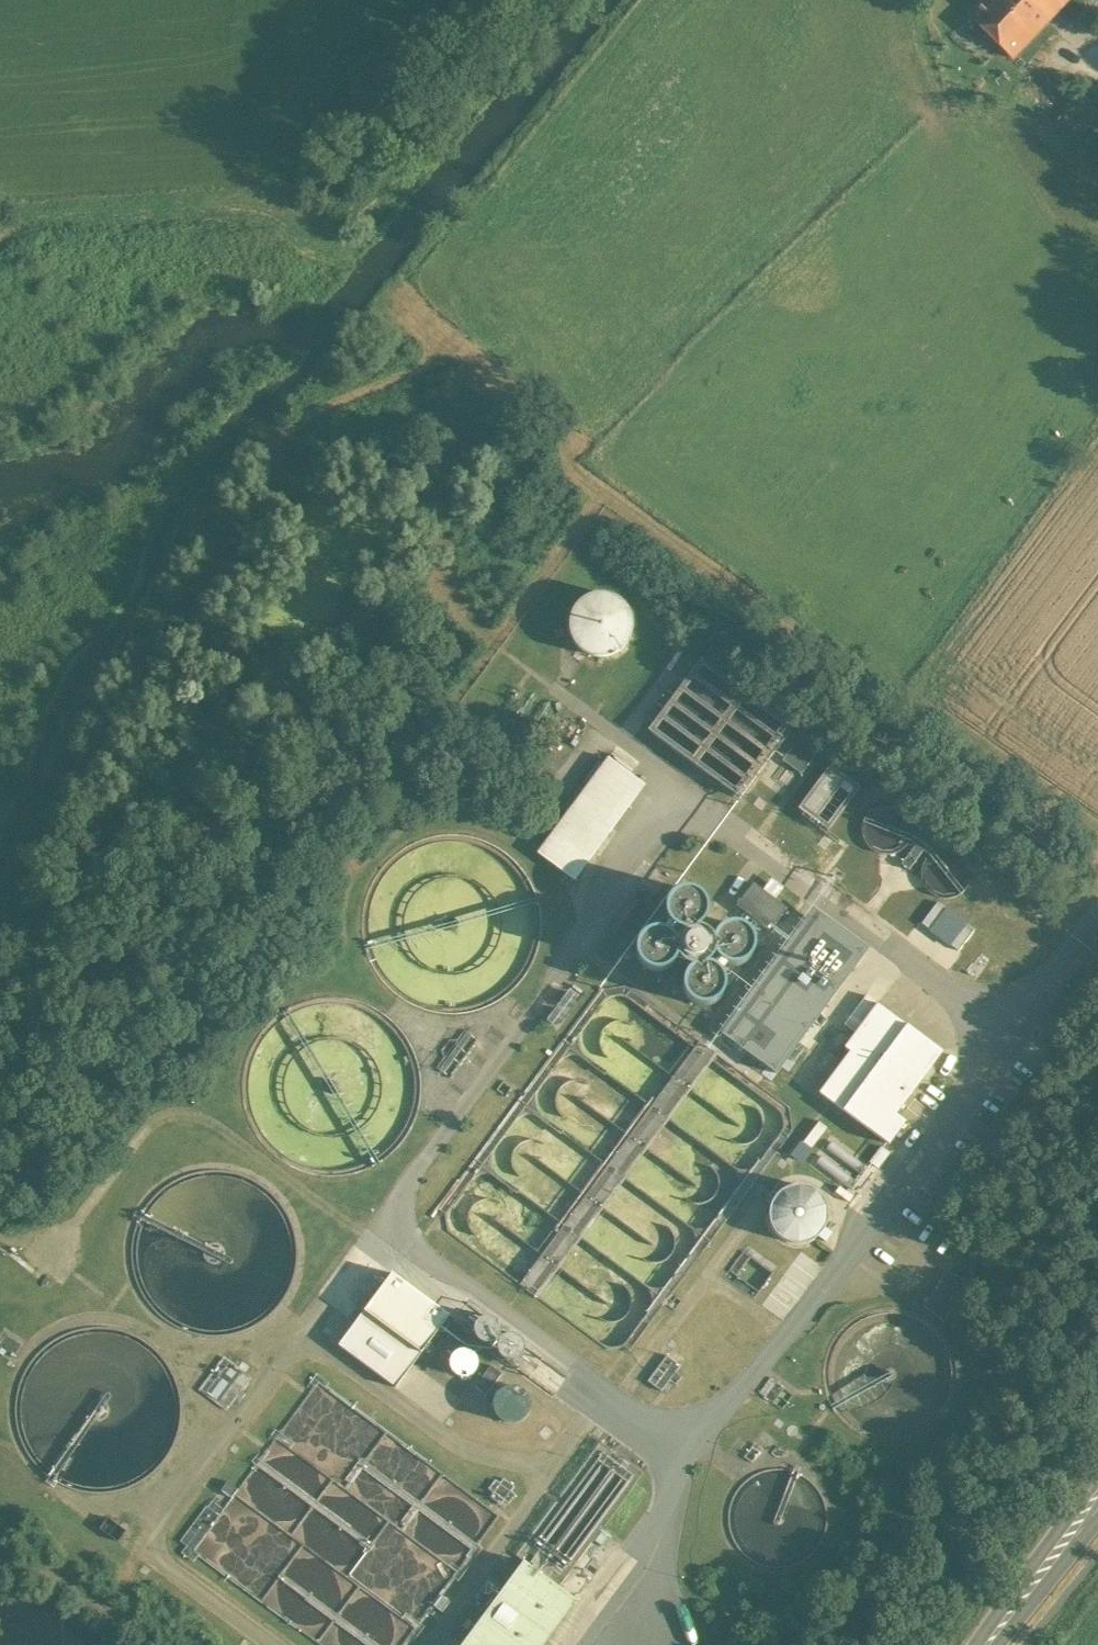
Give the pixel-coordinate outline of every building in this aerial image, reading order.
[(1028,0),(981,0),(967,15),(1013,58),(1049,19),(1028,0)] [(1049,19),(1067,0),(1028,0),(1049,19)] [(632,651),(627,595),(582,599),(588,655),(632,651)] [(817,753),(798,739),(782,761),(801,774),(817,753)] [(608,758),(575,802),(612,830),(644,785),(608,758)] [(855,795),(824,772),(792,815),(823,838),(855,795)] [(612,830),(575,802),(537,854),(574,881),(612,830)] [(786,909),(753,884),(737,905),(770,930),(786,909)] [(680,917),(684,923),(693,928),(702,929),(711,925),(717,918),(719,911),(718,902),(714,896),(707,890),(700,888),(692,889),(685,893),(680,900),(678,909),(680,917)] [(753,923),(745,922),(734,926),(728,933),(725,944),(728,954),(735,961),(745,964),(754,962),(762,957),(766,949),(767,939),(764,932),(759,927),(753,923)] [(687,940),(689,947),(688,957),(695,964),(706,965),(719,963),(728,954),(725,944),(728,933),(719,927),(711,925),(702,929),(693,928),(687,940)] [(673,930),(668,929),(660,931),(653,936),(649,944),(648,953),(653,963),(661,969),(673,970),(683,965),(688,957),(689,947),(687,940),(686,939),(681,933),(673,930)] [(719,963),(706,965),(699,971),(695,980),(695,990),(699,997),(708,1004),(720,1005),(731,1000),(736,991),(737,980),(734,972),(728,966),(719,963)] [(942,1052),(866,996),(845,1025),(855,1033),(845,1048),(850,1051),(819,1093),(888,1144),(905,1122),(895,1115),(942,1052)] [(802,1023),(781,1008),(773,1018),(794,1034),(802,1023)] [(794,1034),(773,1018),(762,1033),(784,1049),(794,1034)] [(784,1049),(762,1033),(755,1043),(776,1059),(784,1049)] [(804,1189),(792,1190),(781,1195),(774,1204),(770,1215),(772,1227),(778,1238),(788,1244),(800,1247),(811,1244),(821,1237),(827,1226),(828,1214),(824,1203),(815,1194),(804,1189)] [(392,1274),(339,1346),(396,1388),(449,1315),(392,1274)] [(495,1314),(487,1315),(480,1322),(478,1330),(481,1337),(487,1342),(497,1342),(505,1337),(508,1329),(506,1321),(501,1316),(495,1314)] [(475,1340),(468,1342),(461,1349),(459,1357),(462,1364),(467,1368),(477,1369),(486,1364),(488,1356),(487,1348),(482,1343),(475,1340)] [(227,1405),(250,1374),(222,1354),(200,1385),(227,1405)] [(648,1373),(660,1387),(683,1368),(672,1354),(648,1373)] [(502,1374),(491,1365),(475,1386),(486,1395),(502,1374)] [(515,1391),(506,1392),(498,1398),(495,1405),(495,1414),(499,1422),(505,1426),(515,1427),(523,1424),(529,1417),(530,1407),(528,1400),(523,1395),(515,1391)] [(462,1644),(543,1644),(576,1600),(524,1561),(462,1644)]
